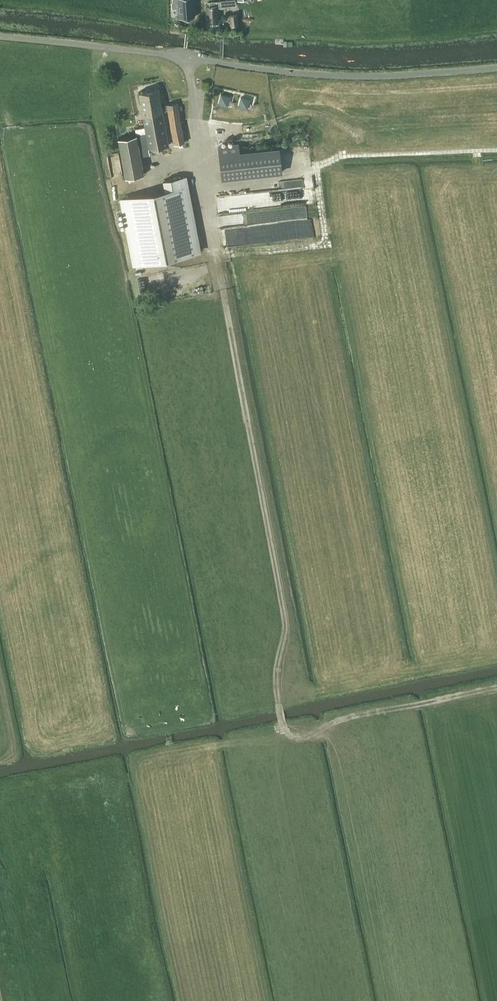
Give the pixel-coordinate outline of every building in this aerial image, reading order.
[(171,1),(172,8),(179,7),(179,17),(194,16),(193,0),(172,0),(172,1),(171,1)] [(206,7),(207,24),(208,24),(208,28),(219,27),(218,7),(235,5),(235,0),(224,0),(209,2),(209,6),(206,7)] [(239,26),(237,14),(228,15),(229,27),(239,26)] [(136,134),(118,137),(125,177),(143,173),(140,156),(149,154),(148,148),(168,144),(162,111),(161,105),(158,88),(138,91),(145,132),(136,134)] [(221,94),(218,103),(227,106),(229,97),(221,94)] [(241,97),(238,106),(247,108),(249,99),(241,97)] [(167,104),(161,105),(162,111),(168,110),(174,144),(184,142),(177,102),(167,104)] [(218,145),(221,178),(281,172),(279,148),(239,152),(238,143),(218,145)] [(165,190),(122,198),(134,263),(199,251),(184,176),(163,180),(165,190)]
